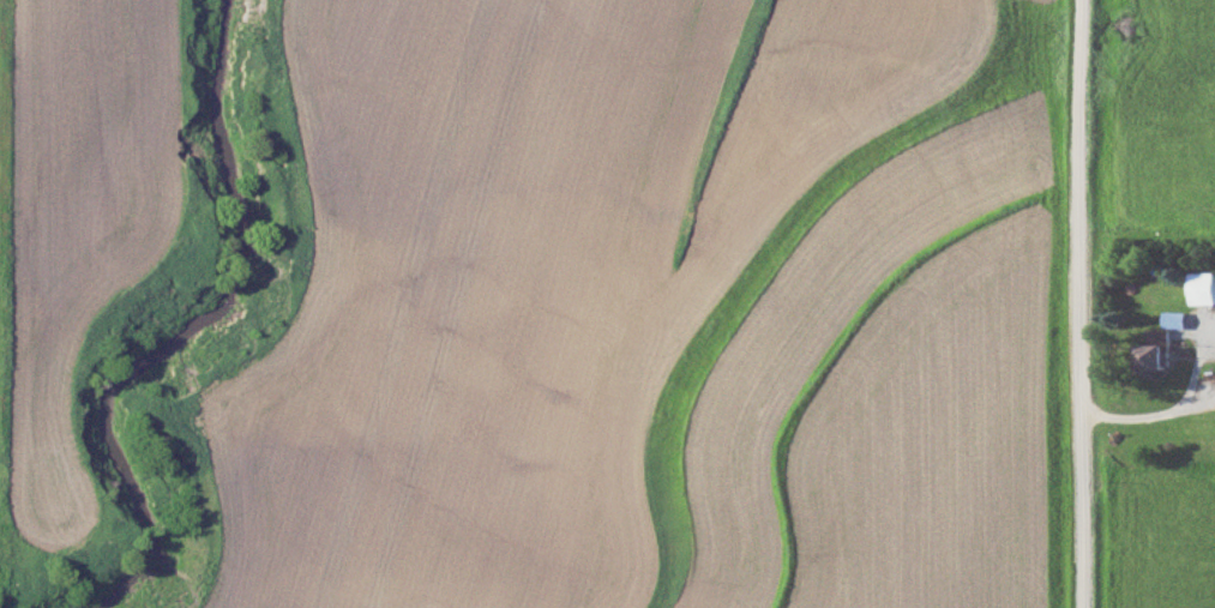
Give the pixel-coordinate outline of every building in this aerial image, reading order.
[(1171,367),(1171,327),(1144,327),(1144,367),(1171,367)] [(1197,378),(1197,393),(1214,393),(1214,378),(1197,378)]
